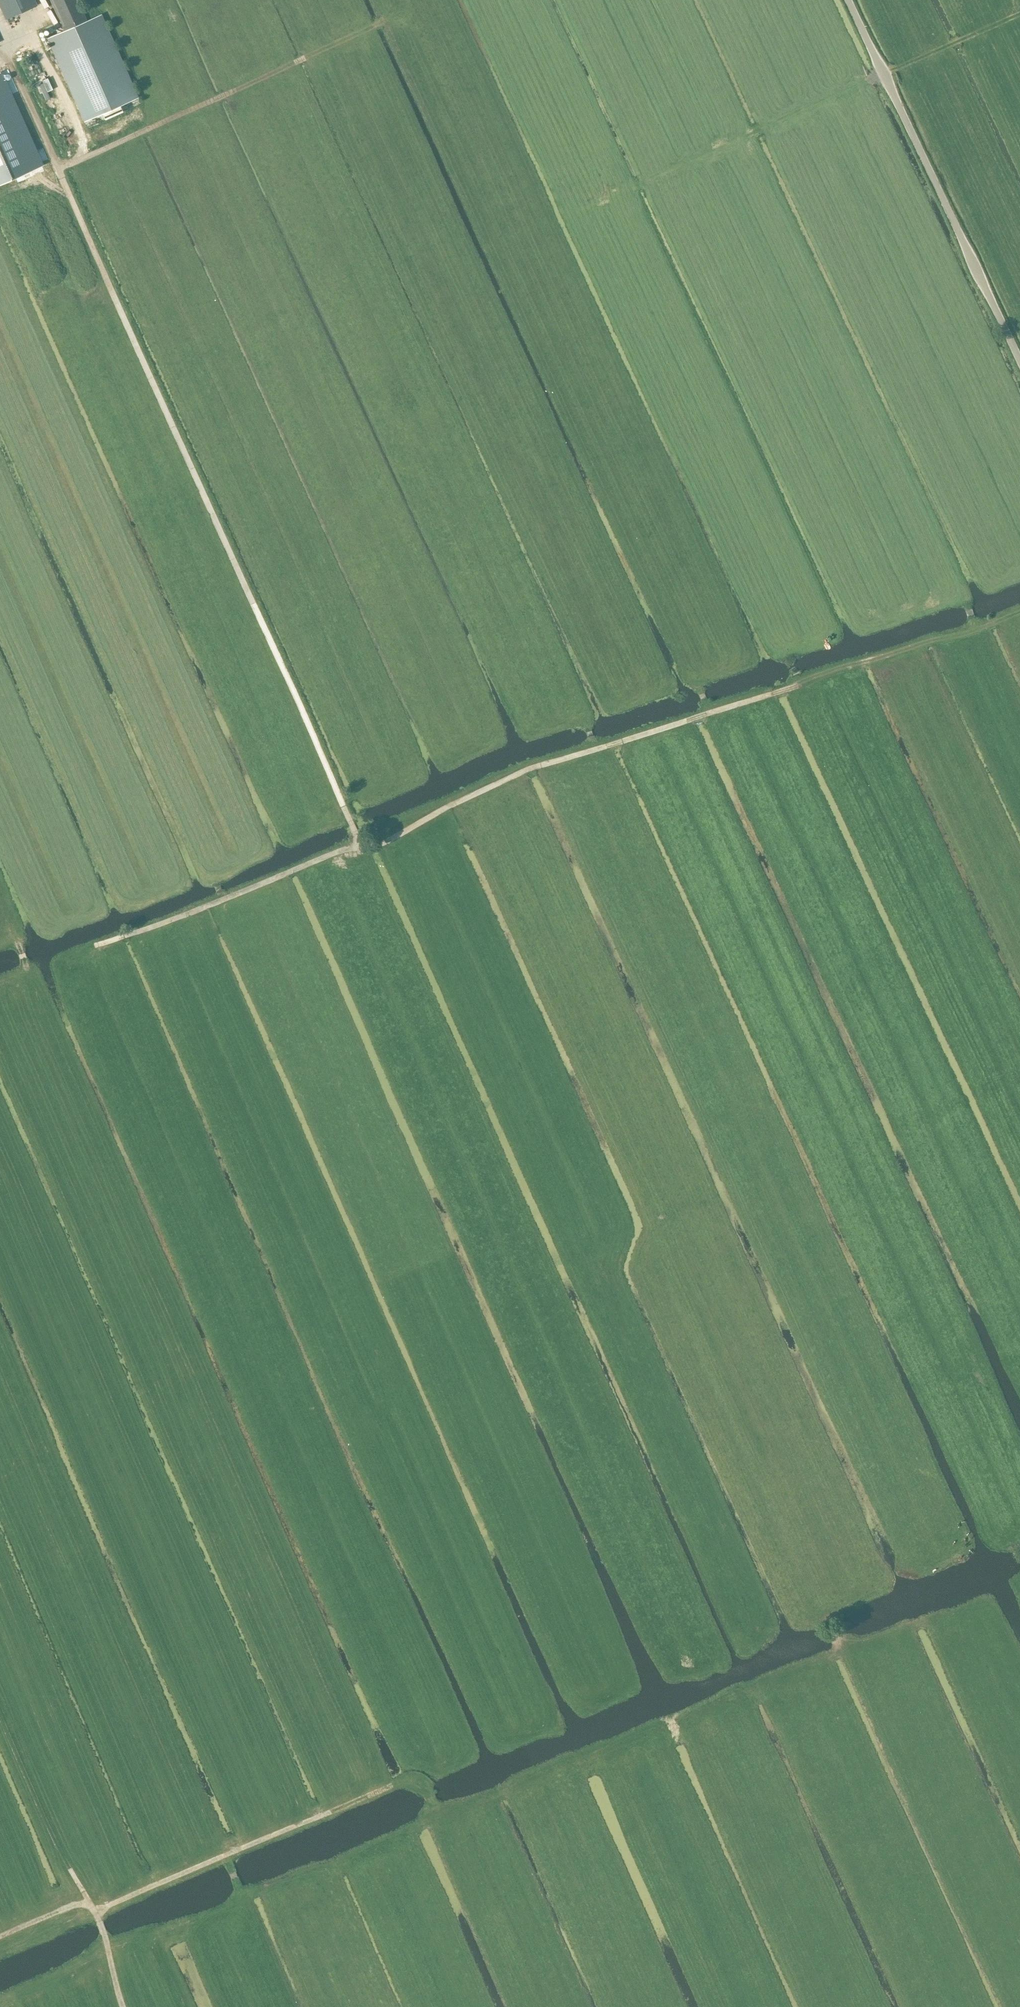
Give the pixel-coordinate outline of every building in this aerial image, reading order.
[(6,19),(37,5),(35,0),(0,0),(0,6),(6,19)] [(64,31),(87,21),(78,0),(51,0),(64,31)] [(137,98),(101,15),(87,21),(64,31),(47,38),(83,121),(137,98)] [(0,120),(0,184),(24,173),(0,120)]
